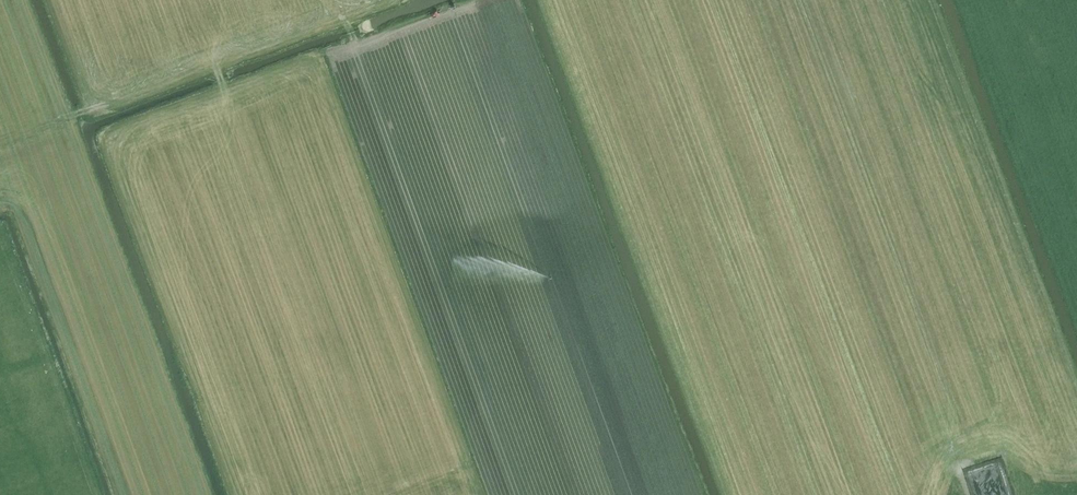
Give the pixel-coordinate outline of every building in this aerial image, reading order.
[(914,470),(920,494),(927,494),(929,494),(923,468),(914,470)]
